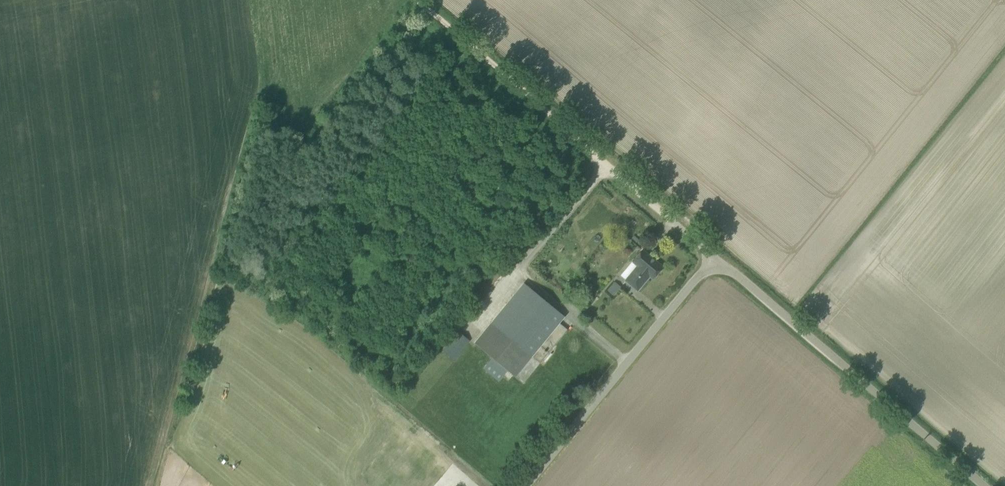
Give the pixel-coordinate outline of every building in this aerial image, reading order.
[(643,251),(633,262),(638,266),(626,281),(637,291),(649,276),(653,279),(663,267),(643,251)] [(614,296),(621,287),(615,282),(607,291),(614,296)] [(524,284),(474,344),(492,358),(483,369),(499,382),(508,371),(523,384),(567,330),(559,323),(564,317),(524,284)] [(443,352),(454,361),(470,341),(458,332),(443,352)]
